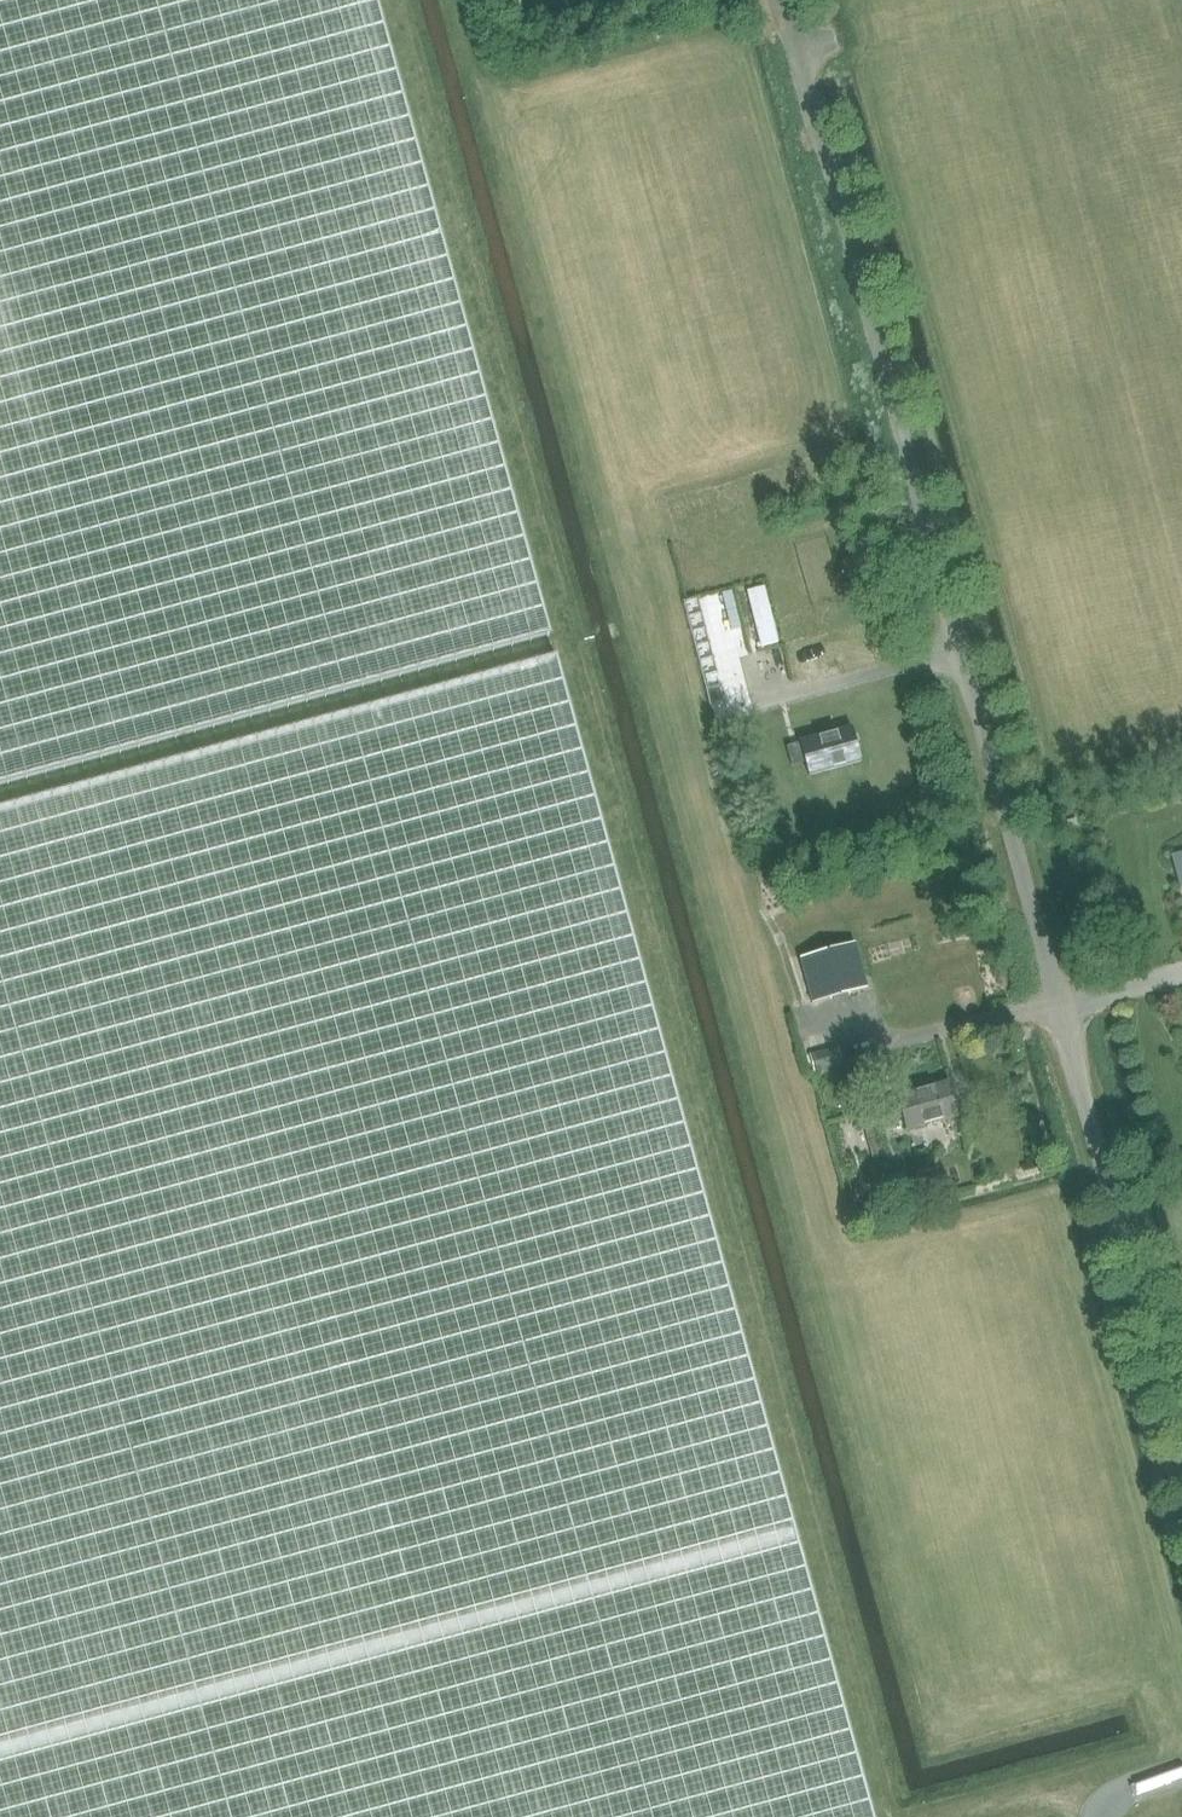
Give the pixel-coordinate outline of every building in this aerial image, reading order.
[(550,638),(376,0),(0,0),(0,788),(550,638)] [(556,658),(0,809),(0,1816),(873,1816),(556,658)] [(860,761),(851,728),(799,742),(799,743),(786,747),(791,765),(804,761),(808,775),(860,761)] [(867,987),(854,942),(800,958),(813,1002),(867,987)] [(850,1014),(852,1032),(866,1030),(864,1012),(850,1014)] [(957,1115),(948,1082),(896,1097),(896,1098),(882,1102),(887,1120),(901,1116),(905,1129),(957,1115)]
